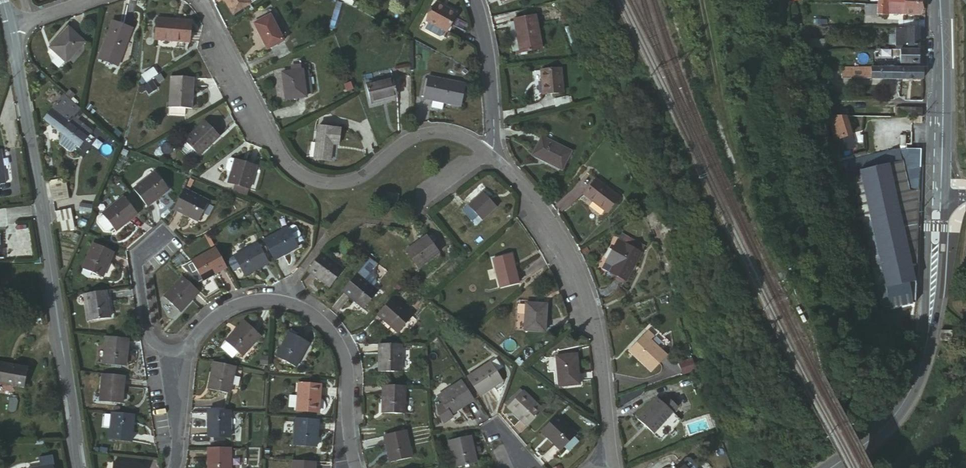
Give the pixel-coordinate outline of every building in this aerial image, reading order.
[(253,7),(248,0),(222,0),(237,20),(253,7)] [(462,11),(441,0),(431,18),(433,19),(430,26),(446,34),(449,33),(451,28),(453,29),(462,11)] [(880,4),(863,3),(864,13),(880,12),(880,4)] [(880,4),(880,12),(880,14),(888,14),(888,12),(889,4),(880,4)] [(920,13),(920,4),(889,4),(888,12),(920,13)] [(523,32),(521,32),(525,54),(546,49),(539,15),(521,19),(523,32)] [(258,27),(273,52),(289,43),(274,17),(258,27)] [(193,45),(195,24),(159,21),(157,42),(193,45)] [(905,26),(898,26),(897,33),(904,34),(903,45),(919,46),(919,27),(905,26)] [(102,58),(123,65),(132,37),(111,30),(102,58)] [(56,56),(63,64),(65,65),(84,46),(70,31),(50,50),(51,51),(56,56)] [(48,55),(53,60),(56,56),(51,51),(48,55)] [(902,51),(901,55),(901,63),(918,63),(918,51),(902,51)] [(56,71),(63,64),(56,56),(53,60),(49,63),(56,71)] [(816,57),(816,66),(826,66),(826,57),(816,57)] [(102,58),(98,70),(120,76),(123,65),(102,58)] [(145,82),(157,73),(152,66),(140,75),(145,82)] [(543,69),(545,94),(567,92),(564,67),(543,69)] [(844,76),(901,79),(901,68),(845,67),(844,76)] [(901,79),(923,79),(924,68),(901,68),(901,79)] [(426,77),(464,96),(464,77),(426,72),(426,77)] [(290,104),(312,102),(308,74),(287,76),(290,104)] [(192,118),(200,88),(176,81),(168,112),(192,118)] [(468,106),(469,100),(431,81),(429,101),(468,106)] [(378,109),(404,102),(399,84),(373,92),(378,109)] [(823,85),(822,97),(833,97),(833,86),(823,85)] [(78,117),(80,114),(65,100),(54,112),(70,126),(78,117)] [(70,126),(54,112),(45,121),(62,136),(70,126)] [(851,134),(847,114),(831,117),(838,145),(846,143),(844,136),(851,134)] [(84,122),(78,117),(70,126),(88,141),(93,135),(81,125),(84,122)] [(198,158),(202,162),(224,140),(209,125),(187,148),(188,149),(184,153),(184,156),(191,162),(193,162),(198,158)] [(88,141),(70,126),(62,136),(80,150),(88,141)] [(343,150),(346,134),(323,131),(317,163),(335,166),(338,150),(343,150)] [(897,146),(897,142),(897,132),(872,132),(872,146),(897,146)] [(897,132),(897,142),(915,142),(916,132),(897,132)] [(74,153),(78,149),(62,136),(61,145),(63,147),(71,153),(74,153)] [(564,173),(572,155),(543,139),(534,158),(564,173)] [(912,264),(917,263),(917,247),(919,187),(920,147),(900,147),(849,160),(852,173),(859,201),(862,210),(865,223),(881,287),(888,285),(914,280),(912,264)] [(10,182),(7,160),(7,154),(0,155),(0,188),(10,187),(10,182)] [(244,185),(258,191),(266,167),(245,160),(241,159),(239,160),(236,168),(237,170),(241,172),(238,183),(244,185)] [(170,191),(156,173),(134,190),(149,208),(170,191)] [(622,196),(599,180),(587,197),(610,213),(622,196)] [(256,196),(258,191),(244,185),(242,191),(256,196)] [(479,218),(482,222),(497,209),(483,193),(463,211),(473,222),(479,218)] [(200,227),(212,209),(188,194),(177,213),(200,227)] [(396,209),(398,200),(390,198),(388,207),(396,209)] [(69,200),(56,203),(57,211),(60,211),(70,209),(69,200)] [(117,234),(138,217),(125,201),(104,217),(105,219),(99,223),(99,226),(106,234),(109,234),(114,230),(117,234)] [(70,209),(60,211),(62,221),(72,220),(70,209)] [(860,224),(865,223),(862,210),(856,211),(860,224)] [(279,263),(304,250),(294,231),(269,243),(279,263)] [(429,235),(408,249),(419,266),(440,252),(429,235)] [(625,244),(632,248),(648,257),(652,251),(635,241),(635,242),(629,238),(625,244)] [(203,250),(199,241),(184,248),(188,257),(203,250)] [(619,271),(615,277),(633,286),(648,257),(632,248),(625,244),(624,243),(611,266),(619,271)] [(106,279),(117,256),(97,247),(87,270),(106,279)] [(247,256),(264,271),(273,267),(263,248),(247,256)] [(204,282),(225,272),(215,253),(194,263),(204,282)] [(517,254),(497,258),(497,259),(502,287),(522,283),(517,254)] [(350,274),(326,255),(320,259),(312,273),(336,292),(350,274)] [(250,278),(264,271),(247,256),(240,259),(247,273),(250,278)] [(240,276),(247,273),(240,259),(233,263),(240,276)] [(902,303),(916,300),(917,263),(912,264),(914,280),(888,285),(892,305),(896,304),(902,303)] [(383,294),(361,278),(347,294),(369,312),(383,294)] [(181,315),(199,296),(184,280),(166,299),(181,315)] [(114,320),(109,295),(89,299),(93,323),(114,320)] [(415,318),(393,302),(379,318),(402,335),(415,318)] [(896,304),(892,305),(894,313),(903,311),(902,303),(896,304)] [(551,305),(530,304),(528,333),(551,334),(551,325),(551,305)] [(246,356),(263,338),(248,323),(230,341),(231,342),(241,352),(246,356)] [(294,367),(311,346),(294,332),(277,354),(294,367)] [(940,344),(950,344),(951,333),(940,333),(940,344)] [(653,338),(634,359),(656,378),(672,361),(656,347),(660,343),(653,338)] [(129,340),(108,340),(106,365),(127,367),(129,340)] [(241,352),(231,342),(226,348),(236,357),(241,352)] [(382,377),(383,377),(403,377),(402,350),(380,351),(380,375),(382,377)] [(560,389),(583,387),(581,355),(559,356),(560,389)] [(689,377),(699,373),(695,362),(684,366),(689,377)] [(234,367),(214,363),(209,391),(229,395),(234,367)] [(494,369),(500,378),(506,374),(500,365),(494,369)] [(30,372),(0,367),(0,387),(27,392),(30,372)] [(506,387),(500,378),(494,369),(494,368),(472,382),(485,401),(506,387)] [(123,407),(126,382),(105,380),(102,404),(123,407)] [(316,413),(318,386),(297,384),(296,412),(316,413)] [(446,408),(454,419),(477,405),(465,386),(441,401),(446,408)] [(531,429),(548,414),(530,392),(513,407),(531,429)] [(404,416),(404,395),(383,395),(383,417),(404,416)] [(676,418),(681,410),(669,400),(664,406),(659,402),(639,425),(657,439),(676,418)] [(440,411),(443,420),(449,430),(457,424),(454,419),(446,408),(440,411)] [(230,441),(231,413),(209,413),(209,441),(230,441)] [(134,447),(138,420),(116,417),(111,444),(134,447)] [(676,418),(657,439),(665,446),(683,424),(676,418)] [(579,441),(560,419),(545,433),(563,455),(579,441)] [(315,448),(316,426),(295,424),(294,447),(315,448)] [(407,462),(400,433),(379,438),(387,467),(407,462)] [(478,462),(474,442),(452,447),(457,467),(480,467),(478,462)] [(232,451),(209,450),(209,467),(232,467),(232,451)]
